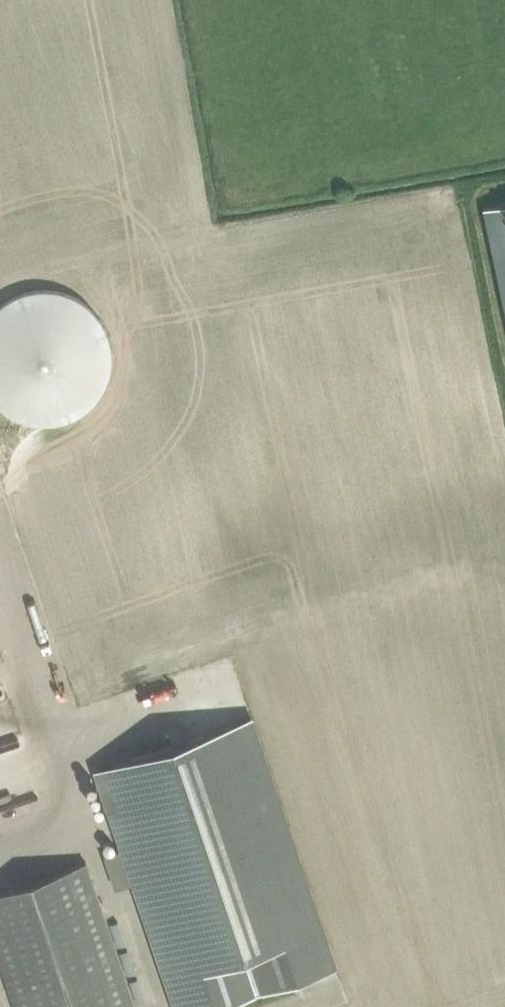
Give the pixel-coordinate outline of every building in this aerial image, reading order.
[(483,207),(504,309),(504,203),(483,207)] [(3,408),(13,414),(23,418),(34,421),(45,421),(55,421),(66,418),(76,413),(86,407),(94,400),(100,391),(106,381),(109,371),(111,360),(111,349),(109,338),(105,328),(100,318),(93,309),(84,302),(75,296),(65,292),(54,290),(43,289),(32,290),(21,293),(11,297),(2,303),(0,305),(0,405),(3,408)] [(124,849),(105,856),(116,887),(135,881),(177,1006),(212,1006),(335,965),(251,717),(97,769),(124,849)] [(86,861),(0,891),(0,961),(16,1006),(136,1006),(86,861)]
